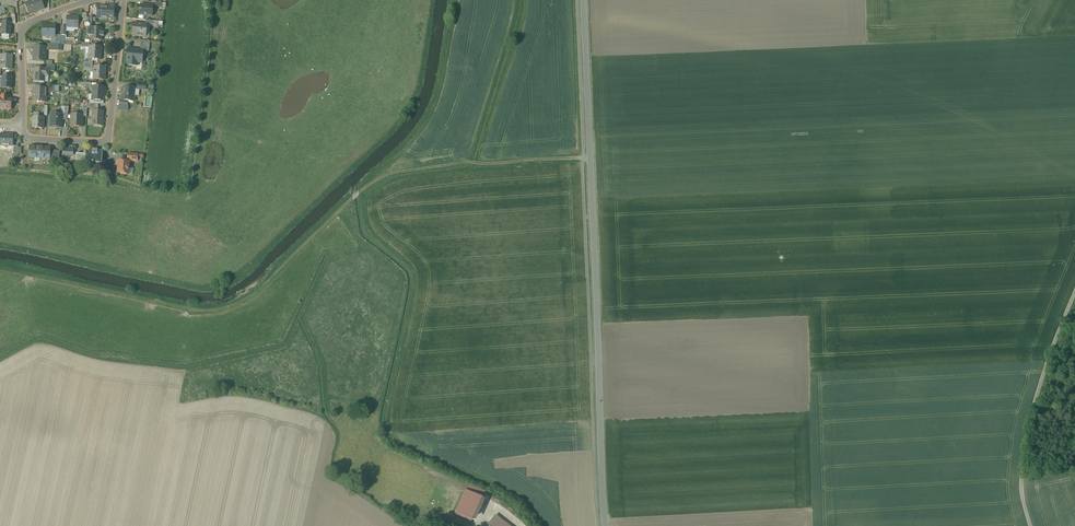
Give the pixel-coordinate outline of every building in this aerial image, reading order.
[(33,2),(32,0),(29,0),(25,1),(26,4),(30,14),(44,9),(41,0),(35,0),(34,0),(34,1),(33,2)] [(108,7),(97,6),(97,18),(108,18),(108,17),(114,17),(114,6),(108,5),(108,7)] [(153,6),(140,5),(139,15),(152,16),(151,16),(152,12),(153,6)] [(79,17),(67,17),(67,27),(78,28),(79,17)] [(11,22),(2,21),(1,35),(10,35),(11,24),(11,22)] [(147,25),(134,23),(132,36),(146,37),(147,25)] [(55,26),(48,26),(48,25),(43,25),(42,36),(55,37),(56,26),(55,26)] [(102,28),(88,28),(87,36),(91,36),(91,40),(101,40),(102,37),(104,37),(104,33),(102,33),(102,29),(102,28)] [(66,39),(66,36),(61,35),(60,44),(72,45),(75,44),(74,39),(66,39)] [(150,42),(141,41),(140,50),(143,51),(149,52),(150,42)] [(46,48),(34,47),(33,61),(46,61),(46,48)] [(101,47),(91,47),(91,54),(89,54),(89,60),(100,60),(101,55),(100,55),(101,48),(101,47)] [(140,50),(128,49),(127,56),(143,57),(143,51),(140,50)] [(1,55),(1,63),(0,63),(0,68),(1,68),(1,69),(11,70),(11,69),(11,65),(11,64),(11,61),(12,61),(12,56),(1,55)] [(127,62),(127,65),(133,66),(133,62),(142,63),(143,57),(127,56),(127,62)] [(45,69),(34,68),(34,74),(35,74),(34,81),(44,82),(45,75),(48,75),(48,76),(49,76),(49,71),(55,72),(55,65),(46,64),(46,69),(45,69)] [(105,67),(94,67),(94,80),(105,80),(105,67)] [(12,77),(2,76),(2,88),(12,89),(12,77)] [(105,87),(93,87),(93,88),(92,96),(93,96),(93,100),(92,100),(92,101),(104,101),(103,101),(104,93),(105,87)] [(44,88),(34,88),(33,102),(46,103),(46,97),(44,97),(44,88)] [(137,89),(124,88),(123,101),(128,101),(129,100),(135,100),(135,94),(134,94),(135,89),(137,89)] [(0,99),(0,109),(11,110),(11,99),(0,99)] [(98,111),(93,111),(92,126),(102,127),(103,111),(98,111)] [(63,114),(51,114),(50,128),(62,128),(62,120),(63,114)] [(81,115),(71,114),(71,127),(82,128),(83,117),(83,115),(81,115)] [(44,118),(33,117),(33,122),(34,123),(34,128),(43,129),(44,118)] [(5,135),(0,135),(0,146),(12,146),(13,135),(13,136),(5,135)] [(41,147),(30,147),(29,158),(45,158),(50,158),(50,151),(50,148),(41,148),(41,147)] [(98,150),(92,150),(86,150),(86,155),(85,161),(86,161),(92,161),(92,163),(93,163),(93,162),(96,163),(96,166),(102,166),(103,151),(98,151),(98,150)] [(60,152),(50,151),(50,158),(53,158),(53,160),(60,159),(60,152)] [(130,162),(119,161),(117,173),(123,174),(124,175),(126,175),(127,174),(128,174),(130,162)] [(484,500),(466,491),(456,512),(475,520),(484,500)] [(491,525),(509,525),(496,516),(489,525),(491,525)]
